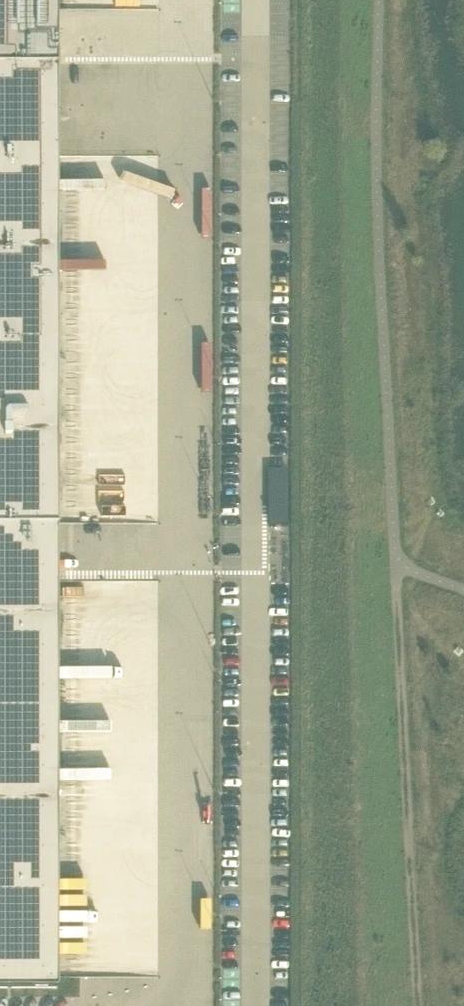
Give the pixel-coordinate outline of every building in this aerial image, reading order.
[(56,0),(0,0),(0,63),(56,63),(56,0)] [(56,988),(56,525),(56,213),(56,212),(56,211),(56,210),(57,210),(57,209),(57,208),(57,207),(58,207),(58,206),(59,206),(59,205),(59,204),(60,204),(61,203),(62,203),(62,202),(63,202),(64,201),(65,201),(66,201),(67,201),(67,200),(68,200),(69,200),(120,200),(120,138),(68,138),(67,138),(66,138),(65,138),(65,137),(64,137),(63,137),(62,137),(62,136),(61,136),(61,135),(60,135),(59,134),(59,133),(58,133),(58,132),(57,131),(57,130),(57,129),(56,129),(56,128),(56,127),(56,126),(56,63),(0,63),(0,988),(56,988)] [(273,468),(272,484),(287,485),(288,469),(273,468)]
